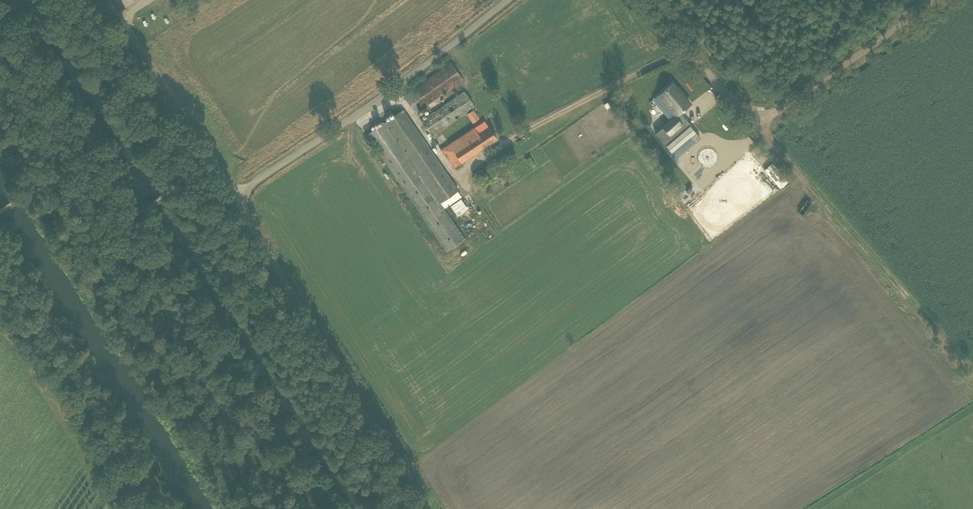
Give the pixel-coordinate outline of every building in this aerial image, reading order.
[(404,96),(415,112),(463,79),(451,63),(404,96)] [(677,115),(690,104),(673,83),(660,95),(677,115)] [(475,106),(464,91),(421,121),(432,136),(444,127),(475,106)] [(478,117),(474,109),(467,114),(472,121),(478,117)] [(385,122),(441,203),(458,191),(403,110),(385,122)] [(663,127),(656,133),(677,157),(700,137),(680,113),(677,115),(675,116),(663,126),(663,127)] [(466,239),(441,203),(385,122),(367,134),(447,251),(466,239)] [(454,167),(497,139),(489,127),(478,135),(474,128),(442,150),(454,167)]
